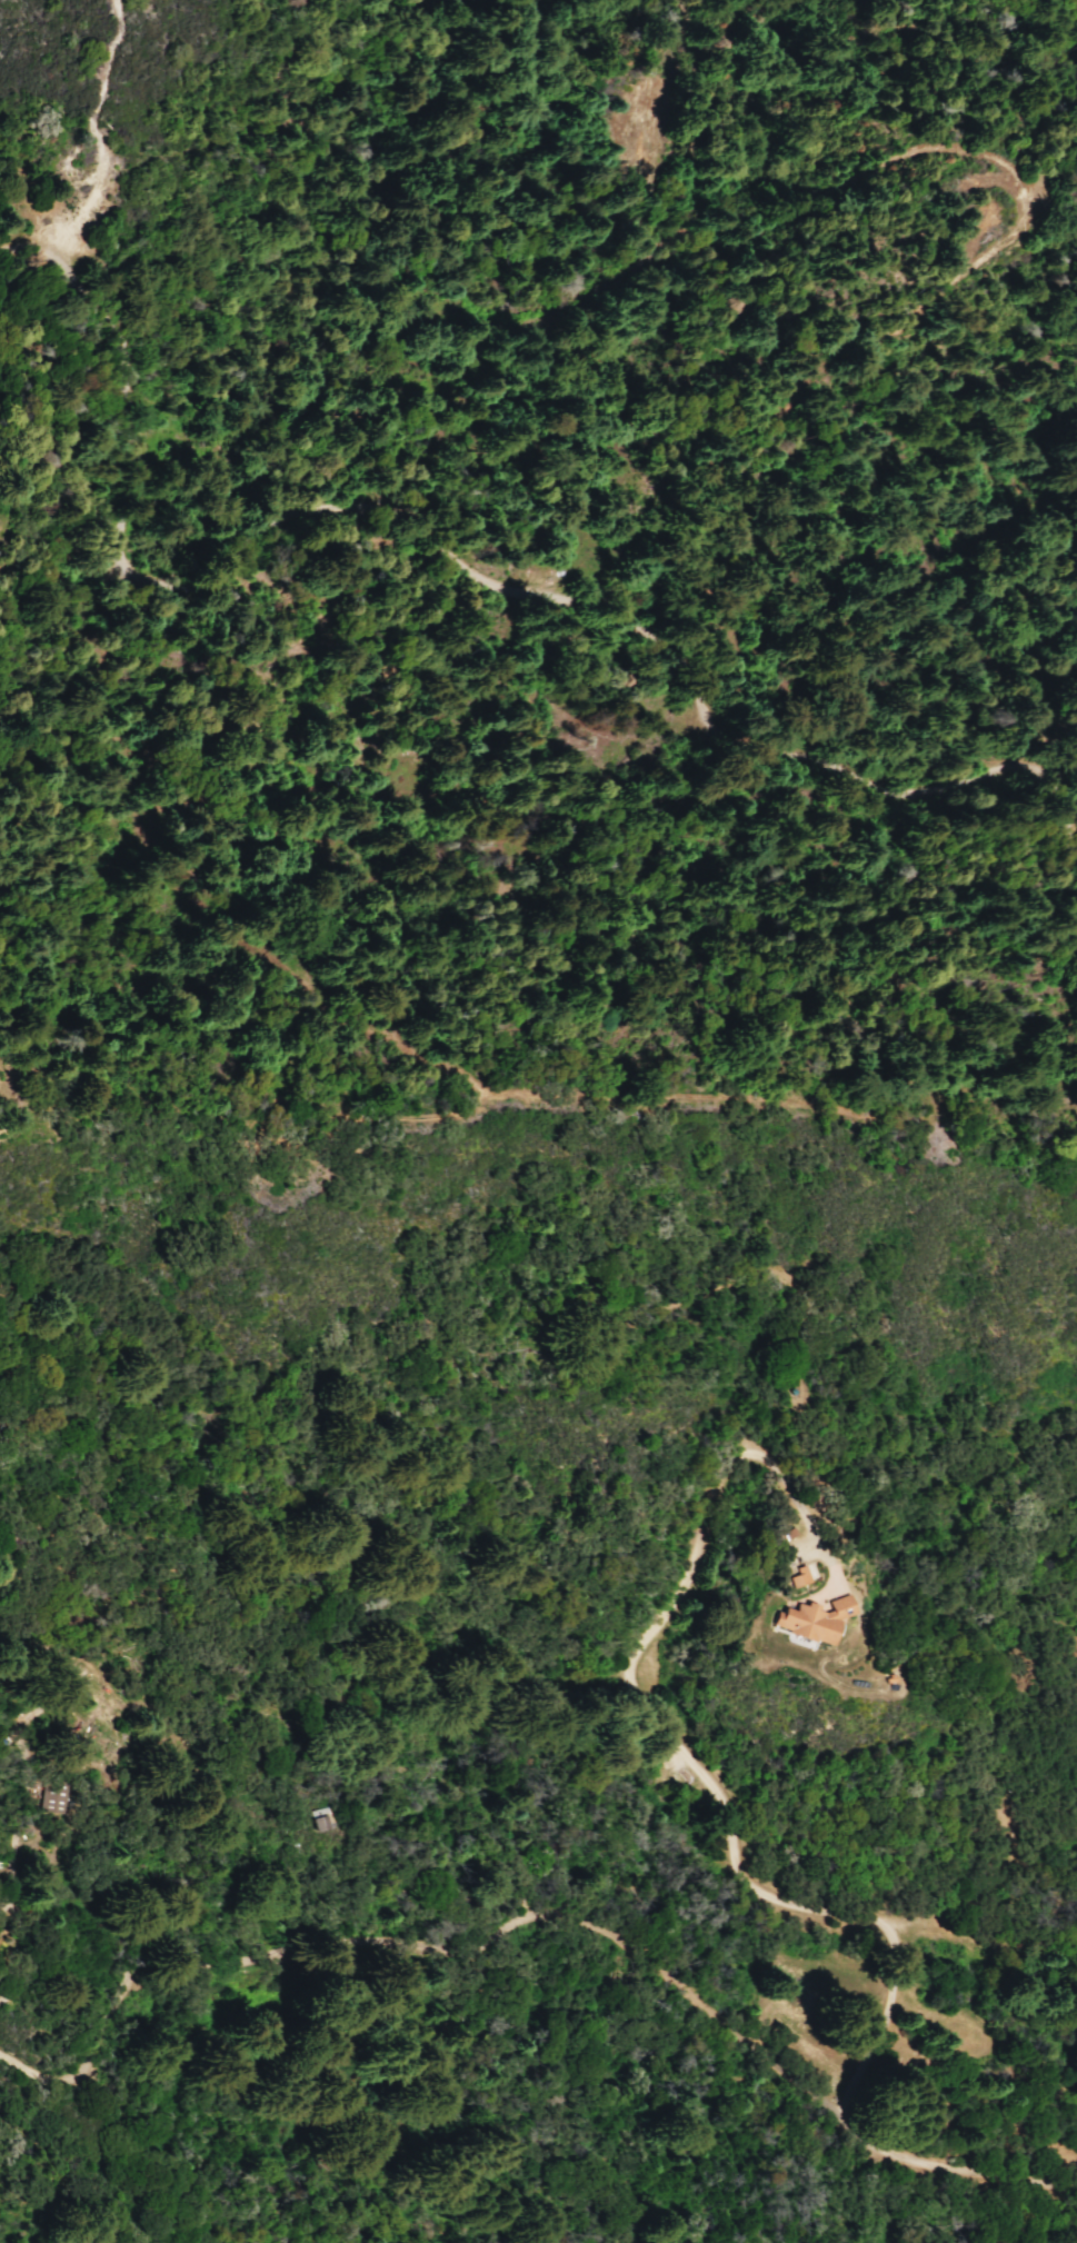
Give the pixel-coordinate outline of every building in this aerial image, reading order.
[(794,1575),(788,1576),(789,1585),(809,1582),(807,1564),(793,1567),(794,1575)] [(785,1606),(859,1625),(865,1601),(882,1591),(871,1572),(844,1583),(851,1593),(837,1584),(825,1581),(824,1587),(815,1584),(815,1591),(802,1588),(799,1597),(788,1593),(785,1606)] [(830,1645),(838,1618),(853,1614),(847,1594),(829,1600),(826,1610),(804,1604),(800,1605),(795,1603),(793,1610),(787,1609),(773,1613),(769,1627),(814,1641),(815,1641),(830,1645)] [(59,1814),(66,1783),(44,1778),(38,1810),(59,1814)]
